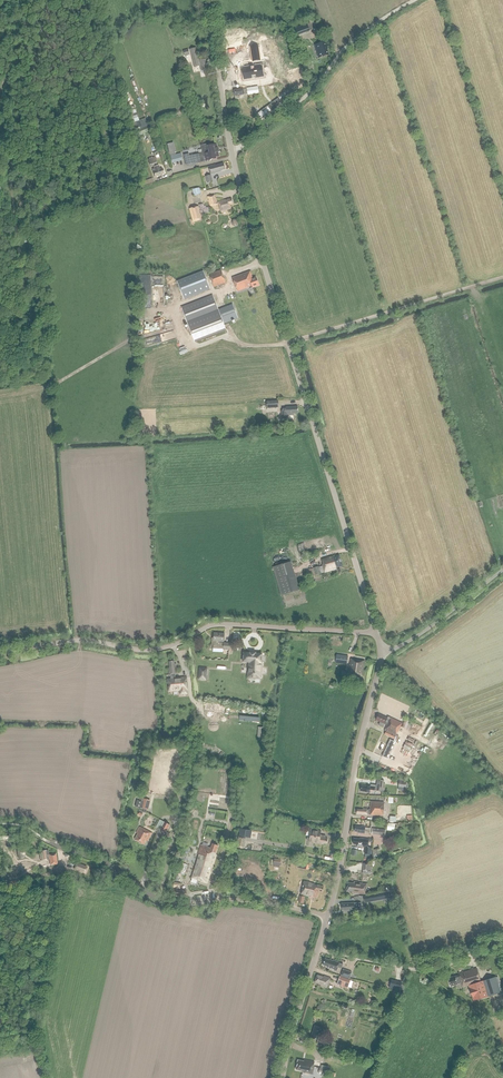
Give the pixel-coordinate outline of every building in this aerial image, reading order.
[(297,35),(310,31),(307,24),(295,29),(297,35)] [(319,55),(320,58),(321,57),(326,56),(329,55),(325,42),(316,45),(319,55)] [(258,47),(251,48),(253,61),(260,60),(258,47)] [(190,49),(195,67),(201,66),(202,74),(209,72),(208,69),(209,69),(206,59),(199,61),(196,48),(190,49)] [(244,69),(236,70),(238,80),(256,77),(254,67),(247,68),(244,68),(244,69)] [(250,87),(235,89),(236,96),(260,93),(258,81),(249,82),(250,87)] [(278,98),(257,114),(261,119),(282,104),(278,98)] [(138,130),(140,135),(149,130),(147,125),(142,127),(141,125),(136,127),(137,130),(138,130)] [(188,154),(184,155),(186,165),(198,163),(206,161),(213,159),(216,159),(216,157),(219,156),(218,152),(219,151),(218,148),(217,148),(217,144),(209,146),(208,145),(202,146),(204,154),(189,157),(188,154)] [(176,155),(171,157),(173,163),(183,160),(181,154),(176,155)] [(149,160),(151,166),(157,165),(155,158),(149,160)] [(210,166),(212,174),(222,171),(226,170),(225,163),(216,165),(216,164),(210,166)] [(156,176),(164,174),(163,168),(160,169),(159,166),(154,167),(155,171),(154,171),(156,176)] [(195,196),(202,194),(200,188),(193,189),(195,196)] [(208,196),(211,206),(219,204),(221,211),(231,209),(230,204),(233,203),(232,199),(226,200),(226,199),(217,201),(216,197),(215,194),(208,196)] [(191,212),(194,221),(202,219),(200,210),(191,212)] [(220,267),(207,272),(212,284),(225,280),(220,267)] [(211,288),(204,270),(178,280),(184,298),(211,288)] [(233,278),(238,291),(250,287),(250,288),(260,285),(257,278),(254,279),(251,271),(233,278)] [(224,323),(238,318),(233,305),(219,310),(213,295),(181,307),(195,341),(226,329),(224,323)] [(145,339),(147,347),(160,343),(158,335),(145,339)] [(293,413),(298,413),(297,406),(285,408),(286,411),(281,412),(282,422),(288,421),(287,416),(293,415),(293,413)] [(339,555),(333,557),(333,556),(322,559),(323,564),(322,564),(323,565),(319,566),(318,566),(314,567),(314,568),(313,568),(313,570),(314,570),(316,574),(336,568),(336,567),(342,565),(339,555)] [(298,589),(290,562),(273,567),(282,594),(298,589)] [(224,633),(214,633),(214,640),(212,640),(212,644),(213,645),(213,648),(223,648),(223,649),(229,650),(229,643),(219,642),(219,641),(224,641),(224,633)] [(261,663),(262,654),(256,654),(256,653),(250,652),(250,653),(244,653),(243,661),(249,662),(248,678),(261,679),(262,663),(261,663)] [(337,654),(336,663),(347,664),(348,656),(337,654)] [(362,675),(365,660),(355,659),(350,659),(348,672),(346,671),(342,670),(341,675),(345,675),(348,675),(347,679),(359,681),(360,675),(362,675)] [(174,661),(169,661),(170,667),(168,667),(169,675),(171,675),(171,679),(168,679),(168,690),(180,690),(180,694),(186,693),(186,689),(187,689),(186,678),(181,678),(175,679),(175,674),(177,674),(176,664),(174,664),(174,661)] [(211,703),(207,702),(206,708),(224,712),(225,705),(211,703)] [(402,723),(400,722),(388,716),(387,718),(379,714),(376,720),(380,722),(379,725),(384,727),(385,724),(387,725),(385,730),(386,731),(385,734),(394,739),(396,735),(402,723)] [(390,739),(384,752),(390,754),(396,742),(390,739)] [(382,791),(384,780),(377,779),(376,785),(372,784),(372,786),(366,785),(366,786),(362,786),(361,791),(366,791),(366,792),(370,793),(370,790),(382,791)] [(400,780),(398,787),(406,788),(407,781),(404,781),(400,780)] [(137,800),(135,807),(144,809),(143,812),(146,812),(149,800),(142,798),(141,801),(137,800)] [(383,816),(384,802),(371,801),(370,809),(362,808),(362,809),(357,809),(356,814),(359,814),(359,815),(367,816),(367,813),(370,814),(370,815),(383,816)] [(165,822),(161,829),(166,832),(170,824),(165,822)] [(395,824),(388,823),(387,830),(394,831),(395,824)] [(135,839),(144,844),(146,840),(148,841),(152,833),(140,826),(136,833),(138,834),(135,839)] [(321,830),(311,829),(309,837),(308,836),(307,837),(307,840),(308,841),(309,841),(309,842),(323,844),(323,843),(327,843),(327,838),(325,838),(326,836),(320,835),(321,830)] [(246,837),(239,836),(238,845),(244,847),(246,837)] [(354,838),(354,844),(356,844),(356,846),(365,846),(365,845),(368,846),(369,839),(365,839),(365,838),(360,838),(360,839),(354,838)] [(191,878),(207,883),(216,855),(218,845),(212,843),(211,848),(201,844),(198,854),(191,878)] [(40,854),(41,861),(50,859),(51,865),(58,864),(56,854),(49,855),(48,850),(42,851),(42,853),(40,854)] [(182,862),(179,872),(184,874),(188,864),(182,862)] [(77,863),(75,869),(85,872),(87,867),(77,863)] [(310,882),(304,881),(301,894),(308,896),(309,895),(317,897),(318,891),(322,892),(324,886),(309,883),(310,882)] [(172,895),(183,897),(184,891),(177,890),(178,888),(180,888),(181,884),(174,882),(174,887),(175,887),(175,889),(173,889),(172,895)] [(366,894),(367,884),(354,882),(354,883),(348,882),(347,891),(353,892),(353,893),(366,894)] [(382,897),(389,895),(388,892),(370,895),(371,901),(383,899),(382,897)] [(354,909),(361,908),(361,903),(354,903),(342,904),(342,911),(354,910),(354,909)] [(330,960),(325,959),(323,965),(328,966),(327,967),(337,971),(338,968),(340,968),(342,968),(343,964),(333,960),(333,961),(331,960),(332,960),(330,959),(330,960)] [(457,984),(461,983),(462,987),(469,985),(474,1000),(500,992),(496,977),(481,981),(477,968),(458,974),(458,975),(448,978),(450,986),(457,984)] [(344,969),(342,975),(350,978),(352,972),(344,969)] [(327,988),(330,977),(324,975),(324,977),(317,975),(315,982),(321,984),(320,986),(327,988)] [(340,976),(337,984),(348,988),(351,980),(340,976)] [(402,983),(391,980),(389,988),(400,991),(402,983)] [(323,1028),(315,1026),(311,1038),(320,1040),(318,1045),(325,1047),(327,1040),(320,1038),(323,1028)] [(363,1053),(355,1050),(353,1056),(361,1059),(363,1053)] [(298,1060),(296,1069),(302,1071),(302,1072),(313,1074),(314,1066),(314,1062),(304,1060),(304,1061),(298,1060)]
